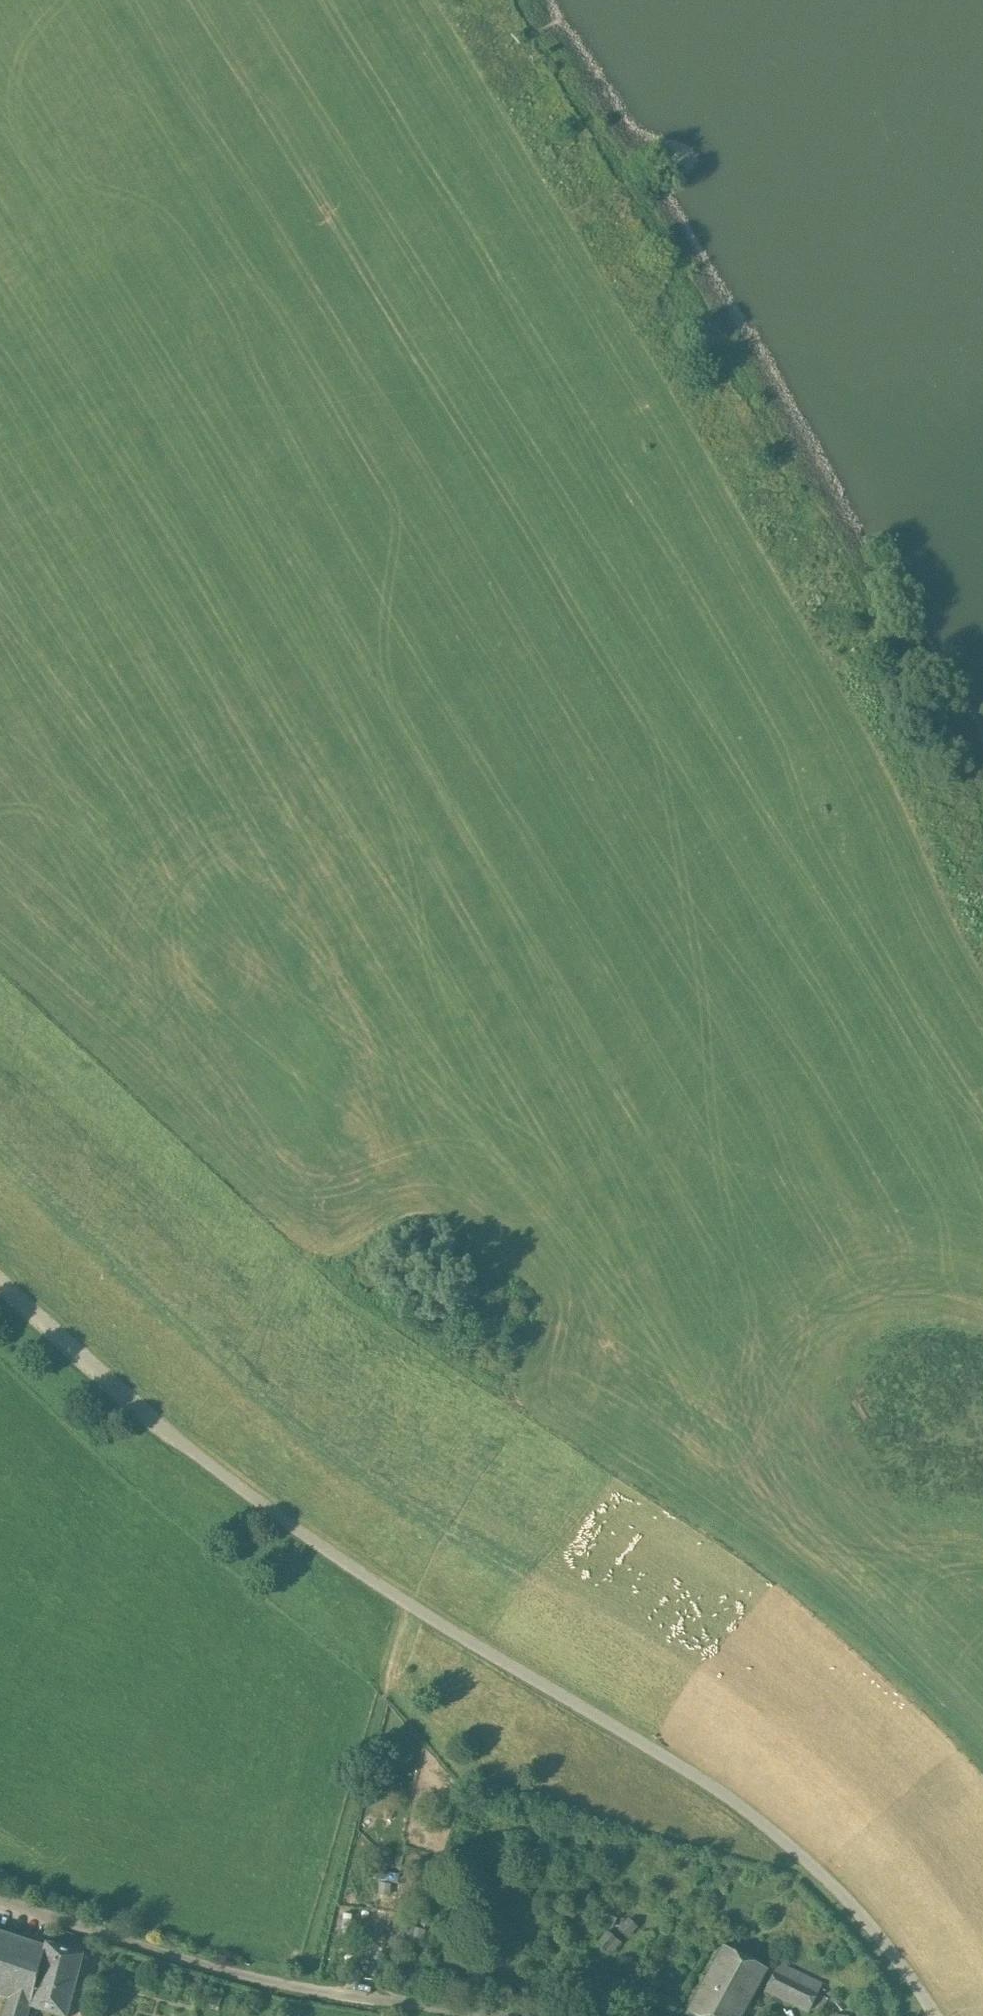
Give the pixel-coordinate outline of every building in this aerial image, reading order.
[(379,1893),(397,1896),(401,1874),(383,1871),(379,1893)] [(629,1938),(639,1926),(629,1917),(619,1930),(629,1938)] [(423,1944),(426,1930),(414,1927),(411,1941),(423,1944)] [(612,1951),(620,1942),(608,1931),(599,1940),(612,1951)] [(0,1933),(0,1997),(9,2000),(29,2007),(46,1948),(0,1933)] [(47,1945),(46,1948),(29,2007),(58,2015),(68,2015),(83,1957),(47,1945)] [(724,1947),(688,2013),(694,2015),(743,2015),(767,1971),(724,1947)] [(817,1995),(777,1974),(769,1990),(809,2011),(817,1995)] [(9,2000),(3,2015),(26,2015),(29,2007),(9,2000)]
